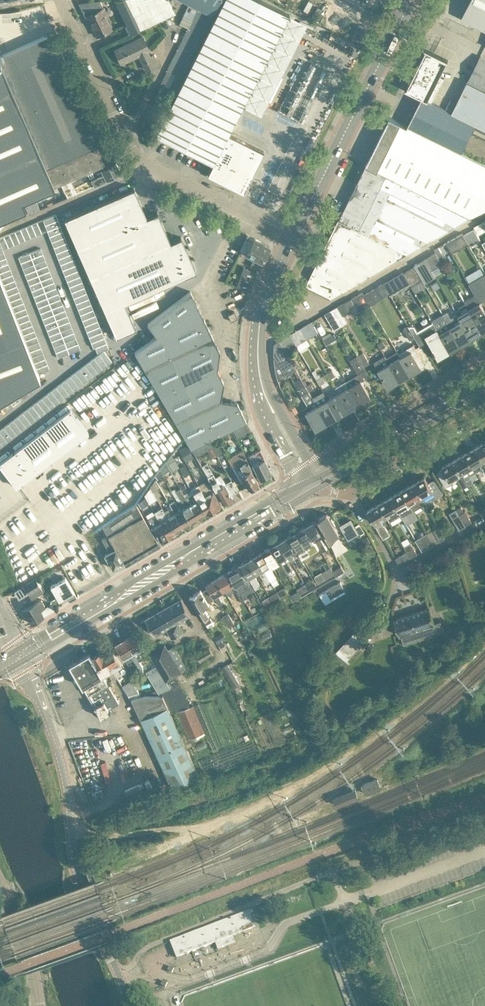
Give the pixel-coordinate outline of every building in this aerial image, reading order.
[(85,16),(85,17),(87,16),(97,35),(111,28),(104,14),(106,13),(104,8),(100,0),(99,0),(78,3),(85,16)] [(131,32),(174,12),(169,0),(115,0),(127,24),(125,25),(128,33),(130,32),(131,32)] [(246,184),(247,185),(264,151),(228,133),(288,13),(262,0),(223,0),(155,134),(156,134),(213,163),(208,173),(237,188),(237,187),(243,190),(246,184)] [(199,6),(212,12),(218,0),(187,0),(199,6)] [(461,18),(484,29),(484,0),(470,0),(461,18)] [(199,6),(193,18),(188,27),(159,84),(173,91),(212,12),(199,6)] [(3,223),(1,218),(26,207),(22,199),(61,182),(70,178),(85,172),(93,168),(105,163),(97,145),(100,143),(104,141),(103,139),(87,103),(87,104),(86,104),(70,67),(69,67),(69,68),(53,33),(53,32),(0,55),(0,227),(3,223)] [(139,54),(143,63),(147,70),(158,64),(153,54),(150,56),(147,51),(149,50),(143,36),(115,49),(122,63),(139,54)] [(405,89),(422,97),(433,103),(442,84),(443,84),(446,79),(442,77),(450,61),(425,48),(425,49),(426,50),(419,65),(417,64),(413,73),(414,74),(407,89),(406,88),(405,89)] [(453,113),(476,124),(484,128),(484,58),(482,57),(470,82),(469,81),(453,113)] [(413,114),(408,126),(461,152),(476,124),(453,113),(433,103),(422,97),(416,108),(414,107),(411,107),(409,111),(411,113),(413,114)] [(366,165),(469,217),(484,208),(484,164),(461,152),(408,126),(390,117),(366,165)] [(104,142),(100,143),(104,151),(109,149),(105,141),(104,142)] [(70,178),(61,182),(68,197),(76,193),(92,186),(120,172),(121,171),(120,171),(115,161),(94,171),(93,168),(85,172),(89,179),(74,187),(70,178)] [(366,165),(339,219),(408,253),(469,217),(366,165)] [(134,187),(64,218),(77,247),(147,217),(134,187)] [(147,217),(77,247),(90,277),(170,242),(157,212),(147,217)] [(56,214),(43,219),(49,236),(62,231),(56,214)] [(37,221),(42,232),(47,230),(42,219),(37,221)] [(332,298),(408,253),(339,219),(308,281),(306,285),(332,298)] [(36,235),(42,232),(37,221),(31,224),(36,235)] [(31,237),(36,235),(31,224),(26,226),(31,237)] [(31,237),(26,226),(20,228),(25,239),(31,237)] [(20,242),(25,239),(20,228),(15,231),(20,242)] [(474,229),(469,232),(475,242),(480,239),(474,229)] [(14,244),(20,242),(15,231),(9,233),(14,244)] [(62,231),(49,236),(52,241),(65,236),(62,231)] [(469,232),(464,235),(469,243),(470,245),(475,242),(469,232)] [(9,233),(4,236),(9,247),(14,244),(9,233)] [(452,253),(469,243),(464,235),(463,233),(446,242),(452,253)] [(9,247),(4,236),(0,237),(0,246),(1,246),(3,249),(9,247)] [(65,236),(52,241),(54,247),(67,242),(65,236)] [(170,242),(90,277),(116,336),(136,328),(125,302),(196,271),(181,237),(170,242)] [(67,242),(54,247),(56,252),(69,247),(67,242)] [(69,247),(56,252),(58,258),(71,253),(69,247)] [(32,258),(43,253),(41,248),(30,252),(32,258)] [(18,257),(21,262),(32,258),(30,252),(18,257)] [(441,260),(436,252),(425,258),(431,270),(443,264),(441,260)] [(43,253),(32,258),(34,263),(45,259),(43,253)] [(71,253),(58,258),(60,264),(73,258),(71,253)] [(32,258),(21,262),(23,268),(34,263),(32,258)] [(73,258),(60,264),(63,269),(76,264),(73,258)] [(414,265),(415,266),(421,276),(431,270),(425,258),(414,265)] [(36,269),(47,265),(45,259),(34,263),(36,269)] [(8,263),(0,266),(0,273),(10,269),(8,263)] [(34,263),(23,268),(25,273),(36,269),(34,263)] [(76,264),(63,269),(65,275),(78,270),(76,264)] [(38,275),(49,270),(47,265),(36,269),(38,275)] [(423,279),(421,276),(415,266),(404,272),(411,284),(412,286),(423,279)] [(1,279),(12,274),(10,269),(0,273),(0,275),(1,279)] [(36,269),(25,273),(27,279),(38,275),(36,269)] [(41,280),(52,276),(49,270),(38,275),(41,280)] [(78,270),(65,275),(67,280),(80,275),(78,270)] [(403,271),(384,282),(389,293),(391,295),(411,284),(404,272),(403,271)] [(15,280),(12,274),(1,279),(3,284),(15,280)] [(27,279),(29,285),(41,280),(38,275),(27,279)] [(80,275),(67,280),(69,286),(82,281),(80,275)] [(470,285),(480,302),(484,299),(484,275),(469,284),(470,285)] [(41,280),(43,286),(54,281),(52,276),(41,280)] [(40,379),(0,277),(0,402),(40,379)] [(3,284),(6,290),(17,285),(15,280),(3,284)] [(41,280),(29,285),(32,290),(43,286),(41,280)] [(43,286),(45,291),(56,287),(54,281),(43,286)] [(82,281),(69,286),(71,292),(84,286),(82,281)] [(370,305),(389,293),(383,283),(364,294),(363,292),(362,292),(370,306),(370,305)] [(19,291),(17,285),(6,290),(8,295),(19,291)] [(465,303),(471,314),(482,332),(484,330),(484,310),(480,302),(470,285),(459,292),(465,303)] [(43,286),(32,290),(34,296),(45,291),(43,286)] [(84,286),(71,292),(73,297),(87,292),(84,286)] [(47,297),(58,293),(56,287),(45,291),(47,297)] [(19,291),(8,295),(10,301),(21,296),(19,291)] [(45,291),(34,296),(36,301),(47,297),(45,291)] [(156,335),(197,304),(191,291),(190,291),(147,324),(156,335)] [(87,292),(73,297),(76,303),(89,298),(87,292)] [(362,292),(351,298),(359,312),(370,306),(362,292)] [(49,303),(60,298),(58,293),(47,297),(49,303)] [(23,302),(21,296),(10,301),(12,306),(23,302)] [(47,297),(36,301),(38,307),(49,303),(47,297)] [(51,308),(63,304),(60,298),(49,303),(51,308)] [(89,298),(76,303),(78,308),(91,303),(89,298)] [(25,308),(23,302),(12,306),(14,312),(25,308)] [(49,303),(38,307),(40,313),(51,308),(49,303)] [(91,303),(78,308),(80,314),(93,309),(91,303)] [(482,332),(471,314),(465,303),(458,307),(459,309),(455,311),(471,338),(482,332)] [(54,314),(65,309),(63,304),(51,308),(54,314)] [(151,379),(213,338),(197,304),(156,335),(134,352),(151,379)] [(338,306),(331,310),(341,326),(347,323),(338,306)] [(28,313),(25,308),(14,312),(17,318),(28,313)] [(51,308),(40,313),(43,318),(54,314),(51,308)] [(56,319),(67,315),(65,309),(54,314),(56,319)] [(93,309),(80,314),(82,319),(95,314),(93,309)] [(334,330),(341,326),(331,310),(325,313),(334,330)] [(231,321),(238,318),(234,311),(228,314),(231,321)] [(448,311),(443,314),(460,344),(471,338),(457,314),(452,318),(448,311)] [(19,323),(30,319),(28,313),(17,318),(19,323)] [(54,314),(43,318),(45,324),(56,319),(54,314)] [(95,314),(82,319),(84,325),(97,320),(95,314)] [(432,320),(433,321),(449,351),(460,344),(443,314),(432,320)] [(58,325),(69,321),(67,315),(56,319),(58,325)] [(32,324),(30,319),(19,323),(21,329),(32,324)] [(56,319),(45,324),(47,329),(58,325),(56,319)] [(97,320),(84,325),(87,331),(100,326),(97,320)] [(60,331),(71,326),(69,321),(58,325),(60,331)] [(301,327),(307,339),(318,333),(312,321),(301,327)] [(412,333),(414,337),(415,337),(420,346),(429,340),(434,350),(433,350),(435,353),(436,352),(439,357),(449,351),(433,321),(417,330),(412,333)] [(34,330),(32,324),(21,329),(23,334),(34,330)] [(47,329),(49,335),(60,331),(58,325),(47,329)] [(403,328),(410,339),(414,337),(412,333),(408,325),(403,328)] [(62,336),(74,332),(71,326),(60,331),(62,336)] [(100,326),(87,331),(89,336),(102,331),(100,326)] [(301,327),(290,334),(297,345),(307,339),(301,327)] [(25,340),(36,336),(34,330),(23,334),(25,340)] [(49,335),(51,341),(62,336),(60,331),(49,335)] [(102,331),(89,336),(91,342),(104,337),(102,331)] [(65,342),(76,337),(74,332),(62,336),(65,342)] [(290,334),(279,340),(286,351),(297,345),(290,334)] [(39,341),(36,336),(25,340),(28,345),(39,341)] [(62,336),(51,341),(53,346),(65,342),(62,336)] [(76,337),(65,342),(67,347),(78,343),(76,337)] [(104,337),(91,342),(93,347),(106,342),(104,337)] [(151,379),(161,398),(217,369),(220,351),(213,338),(151,379)] [(286,351),(279,340),(274,343),(274,355),(286,376),(296,370),(286,351)] [(39,341),(28,345),(30,351),(41,347),(39,341)] [(378,344),(381,349),(386,346),(383,341),(378,344)] [(65,342),(53,346),(56,352),(67,347),(65,342)] [(106,342),(93,347),(95,353),(108,348),(106,342)] [(78,343),(67,347),(69,353),(80,349),(78,343)] [(397,353),(399,356),(409,374),(421,367),(418,361),(422,359),(413,343),(397,353)] [(334,349),(338,357),(347,352),(343,344),(334,349)] [(43,352),(41,347),(30,351),(32,357),(43,352)] [(67,347),(56,352),(58,357),(69,353),(67,347)] [(103,350),(94,357),(102,368),(112,361),(103,350)] [(43,352),(32,357),(34,362),(45,358),(43,352)] [(358,355),(365,366),(369,364),(363,352),(358,355)] [(386,358),(399,380),(409,374),(399,356),(397,353),(397,352),(386,358)] [(360,369),(365,366),(358,355),(353,358),(360,369)] [(388,386),(399,380),(386,358),(385,356),(374,362),(388,386)] [(94,357),(89,361),(98,372),(102,368),(94,357)] [(47,364),(45,358),(34,362),(36,368),(47,364)] [(89,361),(84,365),(93,376),(98,372),(89,361)] [(50,369),(47,364),(36,368),(39,373),(50,369)] [(84,365),(80,368),(88,379),(93,376),(84,365)] [(80,368),(75,372),(83,383),(88,379),(80,368)] [(161,398),(175,422),(221,400),(224,382),(217,369),(161,398)] [(327,372),(330,378),(335,375),(332,369),(327,372)] [(345,379),(349,386),(359,403),(371,397),(362,381),(365,379),(360,370),(345,379)] [(75,372),(70,376),(79,387),(83,383),(75,372)] [(70,376),(65,379),(74,390),(79,387),(70,376)] [(316,379),(319,384),(324,381),(321,376),(316,379)] [(327,422),(317,405),(309,390),(305,385),(300,377),(294,381),(301,394),(302,394),(309,405),(304,408),(316,429),(327,422)] [(65,379),(61,383),(69,394),(74,390),(65,379)] [(359,403),(349,386),(345,379),(334,385),(339,392),(349,410),(359,403)] [(311,382),(305,385),(309,390),(314,387),(311,382)] [(61,383),(56,387),(64,398),(69,394),(61,383)] [(56,387),(51,390),(60,401),(64,398),(56,387)] [(51,390),(46,394),(55,405),(60,401),(51,390)] [(339,392),(328,399),(338,416),(349,410),(339,392)] [(46,394),(42,398),(50,409),(55,405),(46,394)] [(42,398),(37,401),(45,412),(50,409),(42,398)] [(328,399),(317,405),(327,422),(338,416),(328,399)] [(234,427),(234,428),(247,422),(237,402),(221,400),(175,422),(185,437),(191,448),(208,440),(234,427)] [(37,401),(32,405),(41,416),(45,412),(37,401)] [(32,405),(27,408),(36,420),(41,416),(32,405)] [(0,462),(0,465),(3,469),(17,487),(18,486),(88,432),(70,408),(0,462)] [(27,408),(23,412),(31,423),(36,420),(27,408)] [(23,412),(18,416),(26,427),(31,423),(23,412)] [(18,416),(13,419),(22,431),(26,427),(18,416)] [(13,419),(8,423),(17,434),(22,431),(13,419)] [(247,422),(234,428),(238,437),(251,430),(247,422)] [(8,423),(4,427),(12,438),(17,434),(8,423)] [(0,430),(0,432),(7,442),(12,438),(4,427),(0,430)] [(212,447),(208,440),(191,448),(196,457),(208,449),(212,447)] [(477,446),(484,460),(484,441),(477,446)] [(186,445),(179,449),(182,454),(186,462),(193,458),(186,445)] [(477,446),(465,453),(476,471),(482,468),(484,472),(484,460),(477,446)] [(177,447),(172,454),(174,459),(178,456),(182,454),(179,449),(177,447)] [(241,474),(249,488),(258,482),(250,469),(252,468),(243,449),(228,458),(232,466),(235,464),(238,470),(242,467),(245,472),(241,474)] [(248,454),(259,478),(271,472),(260,449),(248,454)] [(465,453),(454,459),(469,485),(474,482),(470,475),(476,471),(465,453)] [(172,454),(166,462),(167,464),(170,470),(171,472),(179,467),(176,463),(174,459),(172,454)] [(438,472),(437,472),(445,487),(446,487),(445,486),(452,482),(450,480),(451,479),(457,476),(458,478),(457,478),(463,488),(469,485),(454,459),(442,466),(443,468),(443,469),(438,472)] [(160,470),(162,474),(170,470),(167,464),(166,462),(160,470)] [(202,467),(205,472),(211,469),(207,463),(202,467)] [(215,477),(211,469),(205,472),(208,477),(208,478),(223,503),(232,498),(231,495),(232,494),(226,483),(221,474),(215,477)] [(156,476),(157,478),(158,479),(164,476),(162,474),(160,470),(156,476)] [(425,476),(413,483),(423,499),(429,495),(428,493),(433,490),(425,476)] [(160,487),(155,480),(150,488),(152,491),(160,487)] [(231,480),(226,483),(232,494),(238,491),(231,480)] [(199,484),(213,509),(221,505),(212,490),(208,484),(206,485),(204,481),(199,484)] [(413,483),(402,490),(414,510),(425,503),(423,499),(413,483)] [(199,484),(191,489),(193,491),(193,492),(205,514),(213,509),(199,484)] [(150,488),(144,496),(146,500),(152,491),(150,488)] [(180,488),(176,490),(182,499),(181,501),(183,505),(185,505),(186,505),(182,508),(190,522),(198,518),(185,496),(182,490),(180,488)] [(402,490),(390,496),(401,515),(405,522),(410,519),(407,514),(414,510),(402,490)] [(193,492),(185,496),(198,518),(205,514),(193,492)] [(401,515),(390,496),(379,503),(387,516),(390,521),(401,515)] [(145,498),(138,502),(141,509),(149,504),(145,498)] [(183,527),(190,522),(182,508),(180,504),(178,505),(175,500),(169,503),(171,507),(183,527)] [(116,548),(124,561),(158,542),(137,506),(135,503),(102,525),(107,535),(102,538),(109,551),(116,548)] [(390,533),(381,520),(387,516),(379,503),(367,510),(383,537),(390,533)] [(456,509),(466,525),(472,522),(466,511),(465,511),(461,506),(456,509)] [(156,515),(157,518),(168,536),(175,531),(167,517),(164,511),(161,507),(154,512),(156,515)] [(164,511),(167,517),(175,531),(183,527),(171,507),(164,511)] [(459,529),(466,525),(456,509),(450,512),(454,518),(453,518),(459,529)] [(316,520),(315,520),(323,535),(324,535),(330,545),(334,543),(333,540),(339,536),(338,535),(339,534),(334,526),(335,525),(331,518),(330,519),(327,513),(319,518),(320,520),(317,522),(316,520)] [(160,540),(161,540),(168,536),(157,518),(156,515),(148,519),(152,526),(160,540)] [(349,539),(359,533),(351,519),(341,525),(349,539)] [(315,520),(307,525),(322,552),(327,549),(320,537),(323,535),(315,520)] [(307,525),(299,530),(314,556),(322,552),(307,525)] [(434,544),(445,537),(439,527),(427,533),(434,544)] [(299,530),(289,535),(298,550),(299,549),(306,561),(314,557),(299,530)] [(434,544),(427,533),(421,537),(428,548),(434,544)] [(297,550),(298,550),(289,535),(280,541),(292,561),(293,562),(296,560),(300,567),(305,564),(297,550)] [(289,562),(292,561),(280,541),(272,546),(287,572),(293,569),(289,562)] [(411,557),(417,554),(411,543),(405,546),(408,550),(407,551),(411,557)] [(264,550),(272,564),(272,565),(276,563),(283,575),(287,572),(272,546),(264,550)] [(109,551),(105,554),(113,568),(124,561),(116,548),(109,551)] [(269,566),(272,564),(264,550),(256,555),(271,580),(276,577),(269,566)] [(411,557),(407,551),(396,557),(399,564),(411,557)] [(256,555),(249,559),(257,573),(259,572),(266,583),(271,580),(256,555)] [(254,574),(257,573),(249,559),(240,564),(247,576),(248,576),(256,589),(261,586),(254,574)] [(232,569),(228,571),(238,588),(241,593),(244,598),(247,596),(246,594),(244,591),(252,586),(250,584),(247,577),(247,576),(240,564),(239,565),(238,562),(237,563),(238,563),(231,567),(232,569)] [(341,566),(333,570),(335,574),(336,576),(344,571),(341,566)] [(324,570),(323,571),(327,579),(335,574),(333,570),(331,567),(324,570)] [(228,571),(218,577),(225,589),(228,594),(235,590),(238,588),(228,571)] [(319,584),(327,579),(323,571),(314,576),(319,584)] [(66,596),(69,601),(77,597),(65,577),(50,586),(59,600),(66,596)] [(219,596),(218,596),(217,594),(225,589),(218,577),(207,584),(218,603),(222,601),(219,596)] [(36,579),(24,586),(28,593),(40,586),(36,579)] [(305,584),(309,589),(317,585),(313,579),(305,584)] [(300,594),(309,589),(305,584),(297,589),(298,591),(300,594)] [(277,591),(280,596),(281,598),(289,593),(285,587),(277,591)] [(195,593),(190,596),(208,627),(214,624),(204,607),(209,604),(208,602),(202,592),(201,589),(200,590),(198,589),(195,591),(195,593)] [(270,595),(273,600),(280,596),(277,591),(270,595)] [(300,594),(298,591),(290,596),(293,601),(301,596),(300,594)] [(265,605),(273,600),(270,595),(262,600),(265,605)] [(191,614),(182,597),(141,621),(146,629),(150,626),(155,635),(167,628),(172,637),(183,631),(177,622),(191,614)] [(21,610),(25,617),(27,616),(31,623),(44,616),(40,609),(45,607),(40,599),(21,610)] [(434,623),(429,607),(394,619),(399,635),(418,629),(421,639),(444,632),(441,621),(434,623)] [(229,626),(234,623),(228,613),(223,616),(229,626)] [(336,650),(349,663),(350,662),(348,660),(368,639),(370,641),(357,628),(336,650)] [(125,638),(140,661),(143,666),(144,673),(146,671),(149,669),(143,659),(139,652),(141,651),(140,649),(144,647),(136,632),(125,638)] [(222,632),(214,637),(218,643),(221,649),(224,646),(221,641),(226,639),(222,632)] [(143,666),(140,661),(125,638),(116,644),(127,664),(134,660),(142,674),(144,673),(143,666)] [(157,665),(156,665),(166,681),(167,681),(187,669),(174,646),(168,649),(165,644),(163,642),(160,643),(161,645),(149,653),(157,665)] [(208,646),(196,653),(200,661),(213,654),(208,646)] [(228,664),(222,667),(233,686),(239,683),(228,664)] [(171,688),(167,681),(166,681),(156,665),(149,669),(146,671),(159,693),(171,688)] [(124,668),(104,680),(112,692),(131,681),(124,668)] [(131,681),(112,692),(119,705),(139,694),(131,681)] [(139,694),(119,705),(128,720),(148,708),(139,694)] [(194,705),(177,713),(190,740),(206,733),(194,705)] [(377,778),(361,784),(362,785),(365,794),(381,788),(377,778)] [(354,789),(333,797),(336,806),(359,797),(356,789),(354,789)] [(253,910),(170,941),(171,942),(177,957),(215,942),(218,949),(236,943),(233,935),(255,927),(250,914),(254,912),(253,910)]
